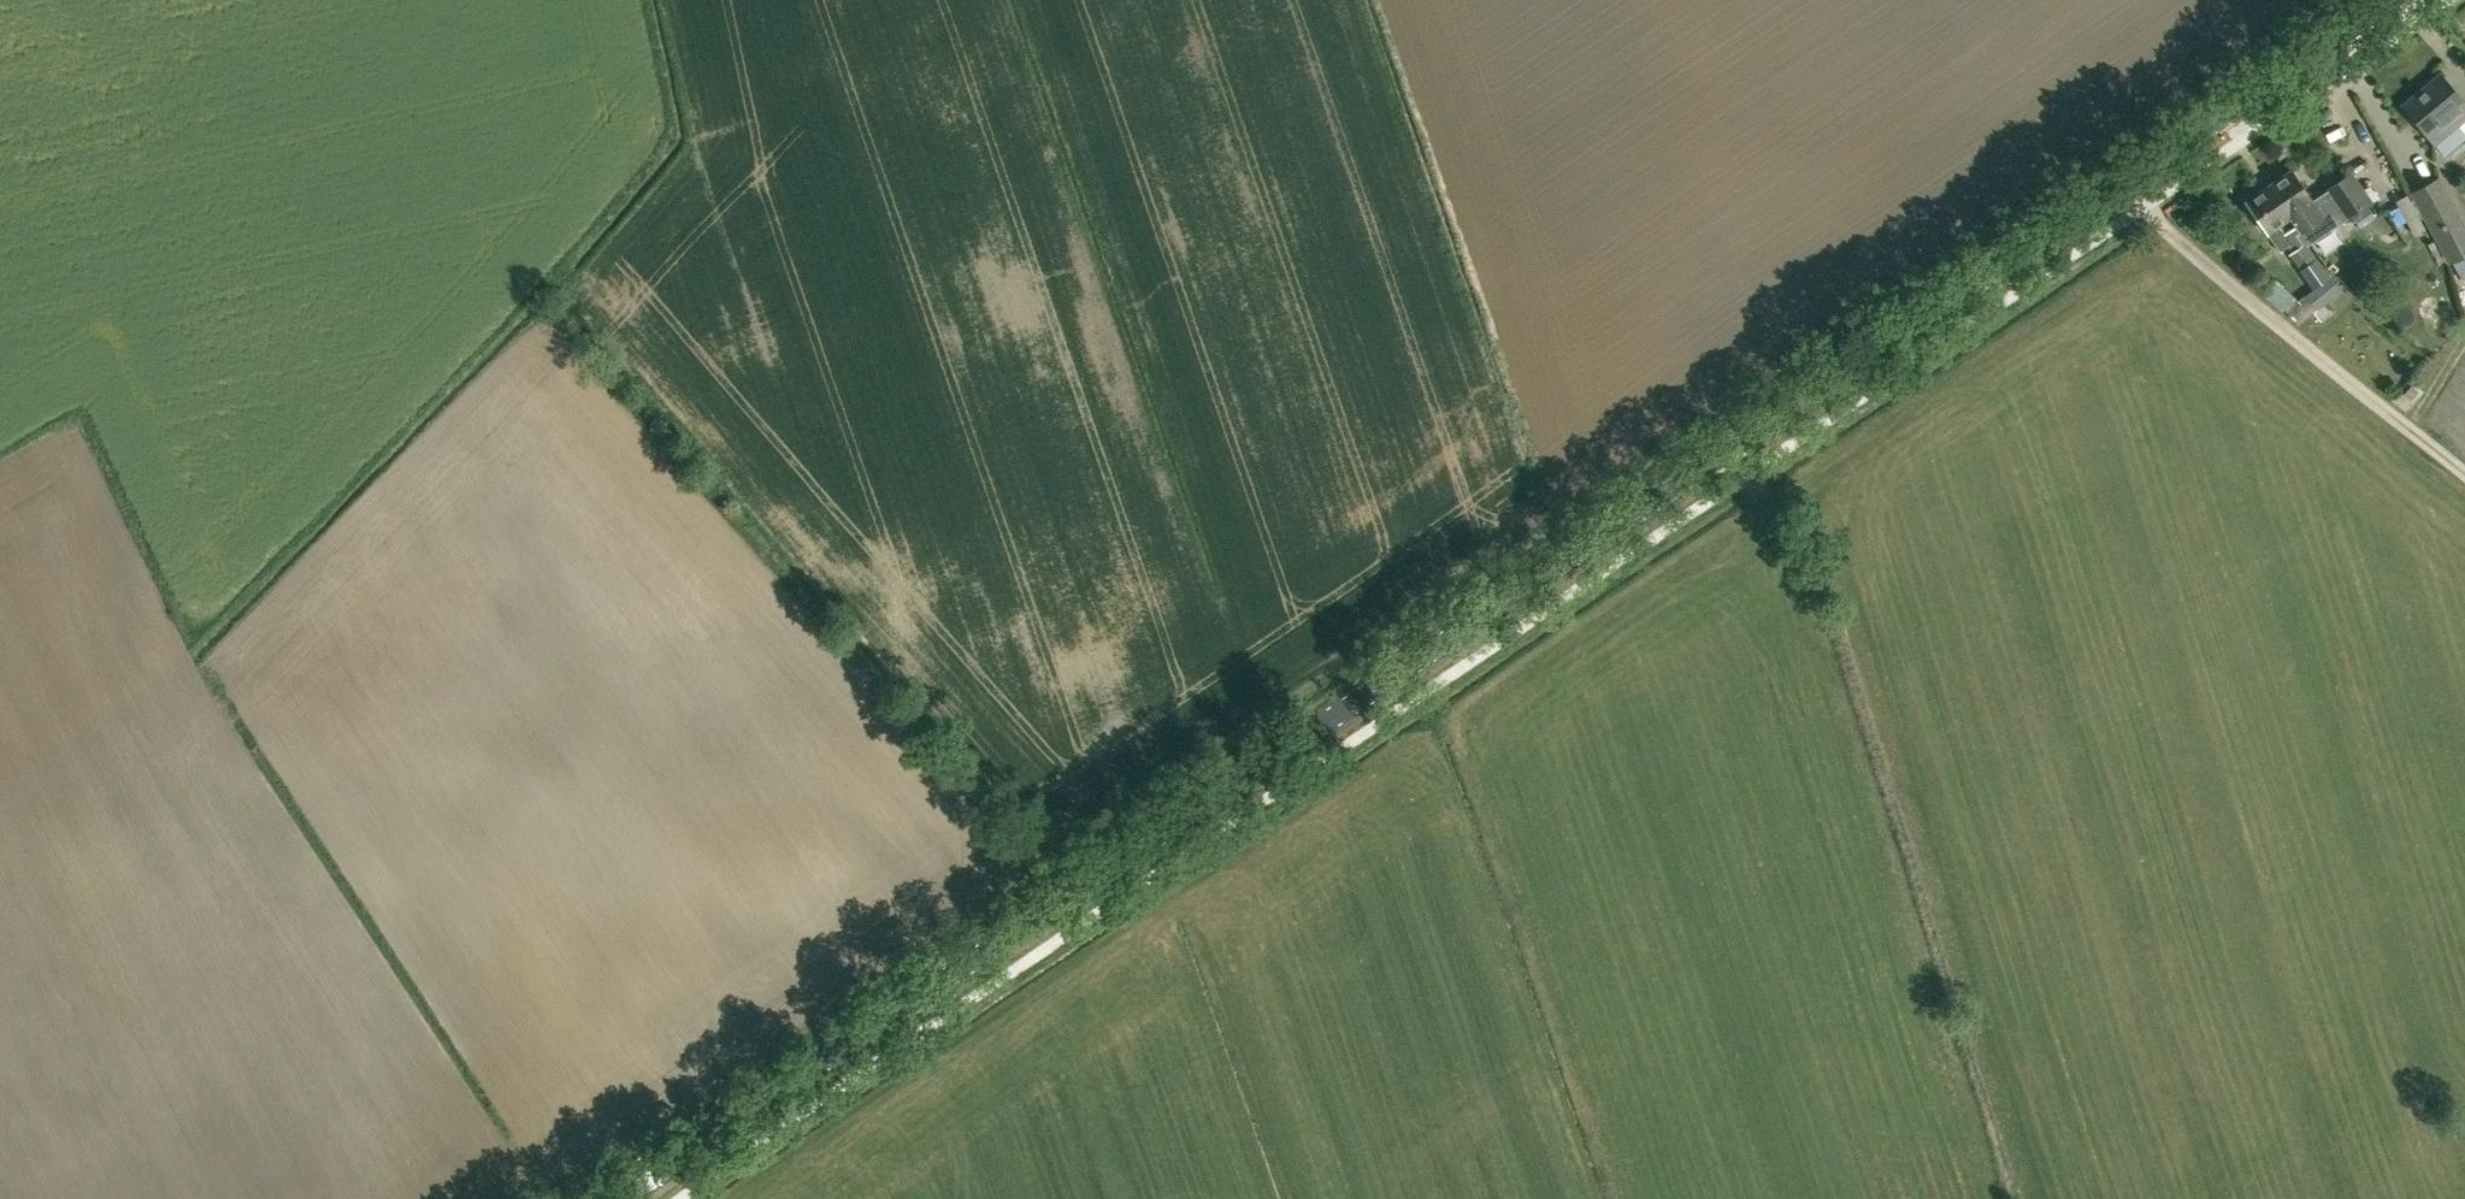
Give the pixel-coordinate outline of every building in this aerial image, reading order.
[(2425,86),(2458,125),(2457,125),(2464,134),(2464,103),(2440,73),(2425,86)] [(2434,145),(2457,125),(2458,125),(2425,86),(2401,105),(2434,145)] [(2290,170),(2268,185),(2290,218),(2289,218),(2291,220),(2294,218),(2302,230),(2322,216),(2290,170)] [(2326,190),(2346,219),(2370,202),(2350,174),(2326,190)] [(2439,179),(2413,193),(2450,263),(2464,255),(2464,228),(2439,179)] [(2302,239),(2293,244),(2281,227),(2291,220),(2289,218),(2290,218),(2268,185),(2245,202),(2281,253),(2290,247),(2305,267),(2297,272),(2311,289),(2306,293),(2318,310),(2330,302),(2341,294),(2302,239)] [(2336,310),(2330,302),(2318,310),(2314,312),(2321,322),(2336,310)] [(2412,400),(2419,391),(2412,385),(2404,393),(2412,400)]
